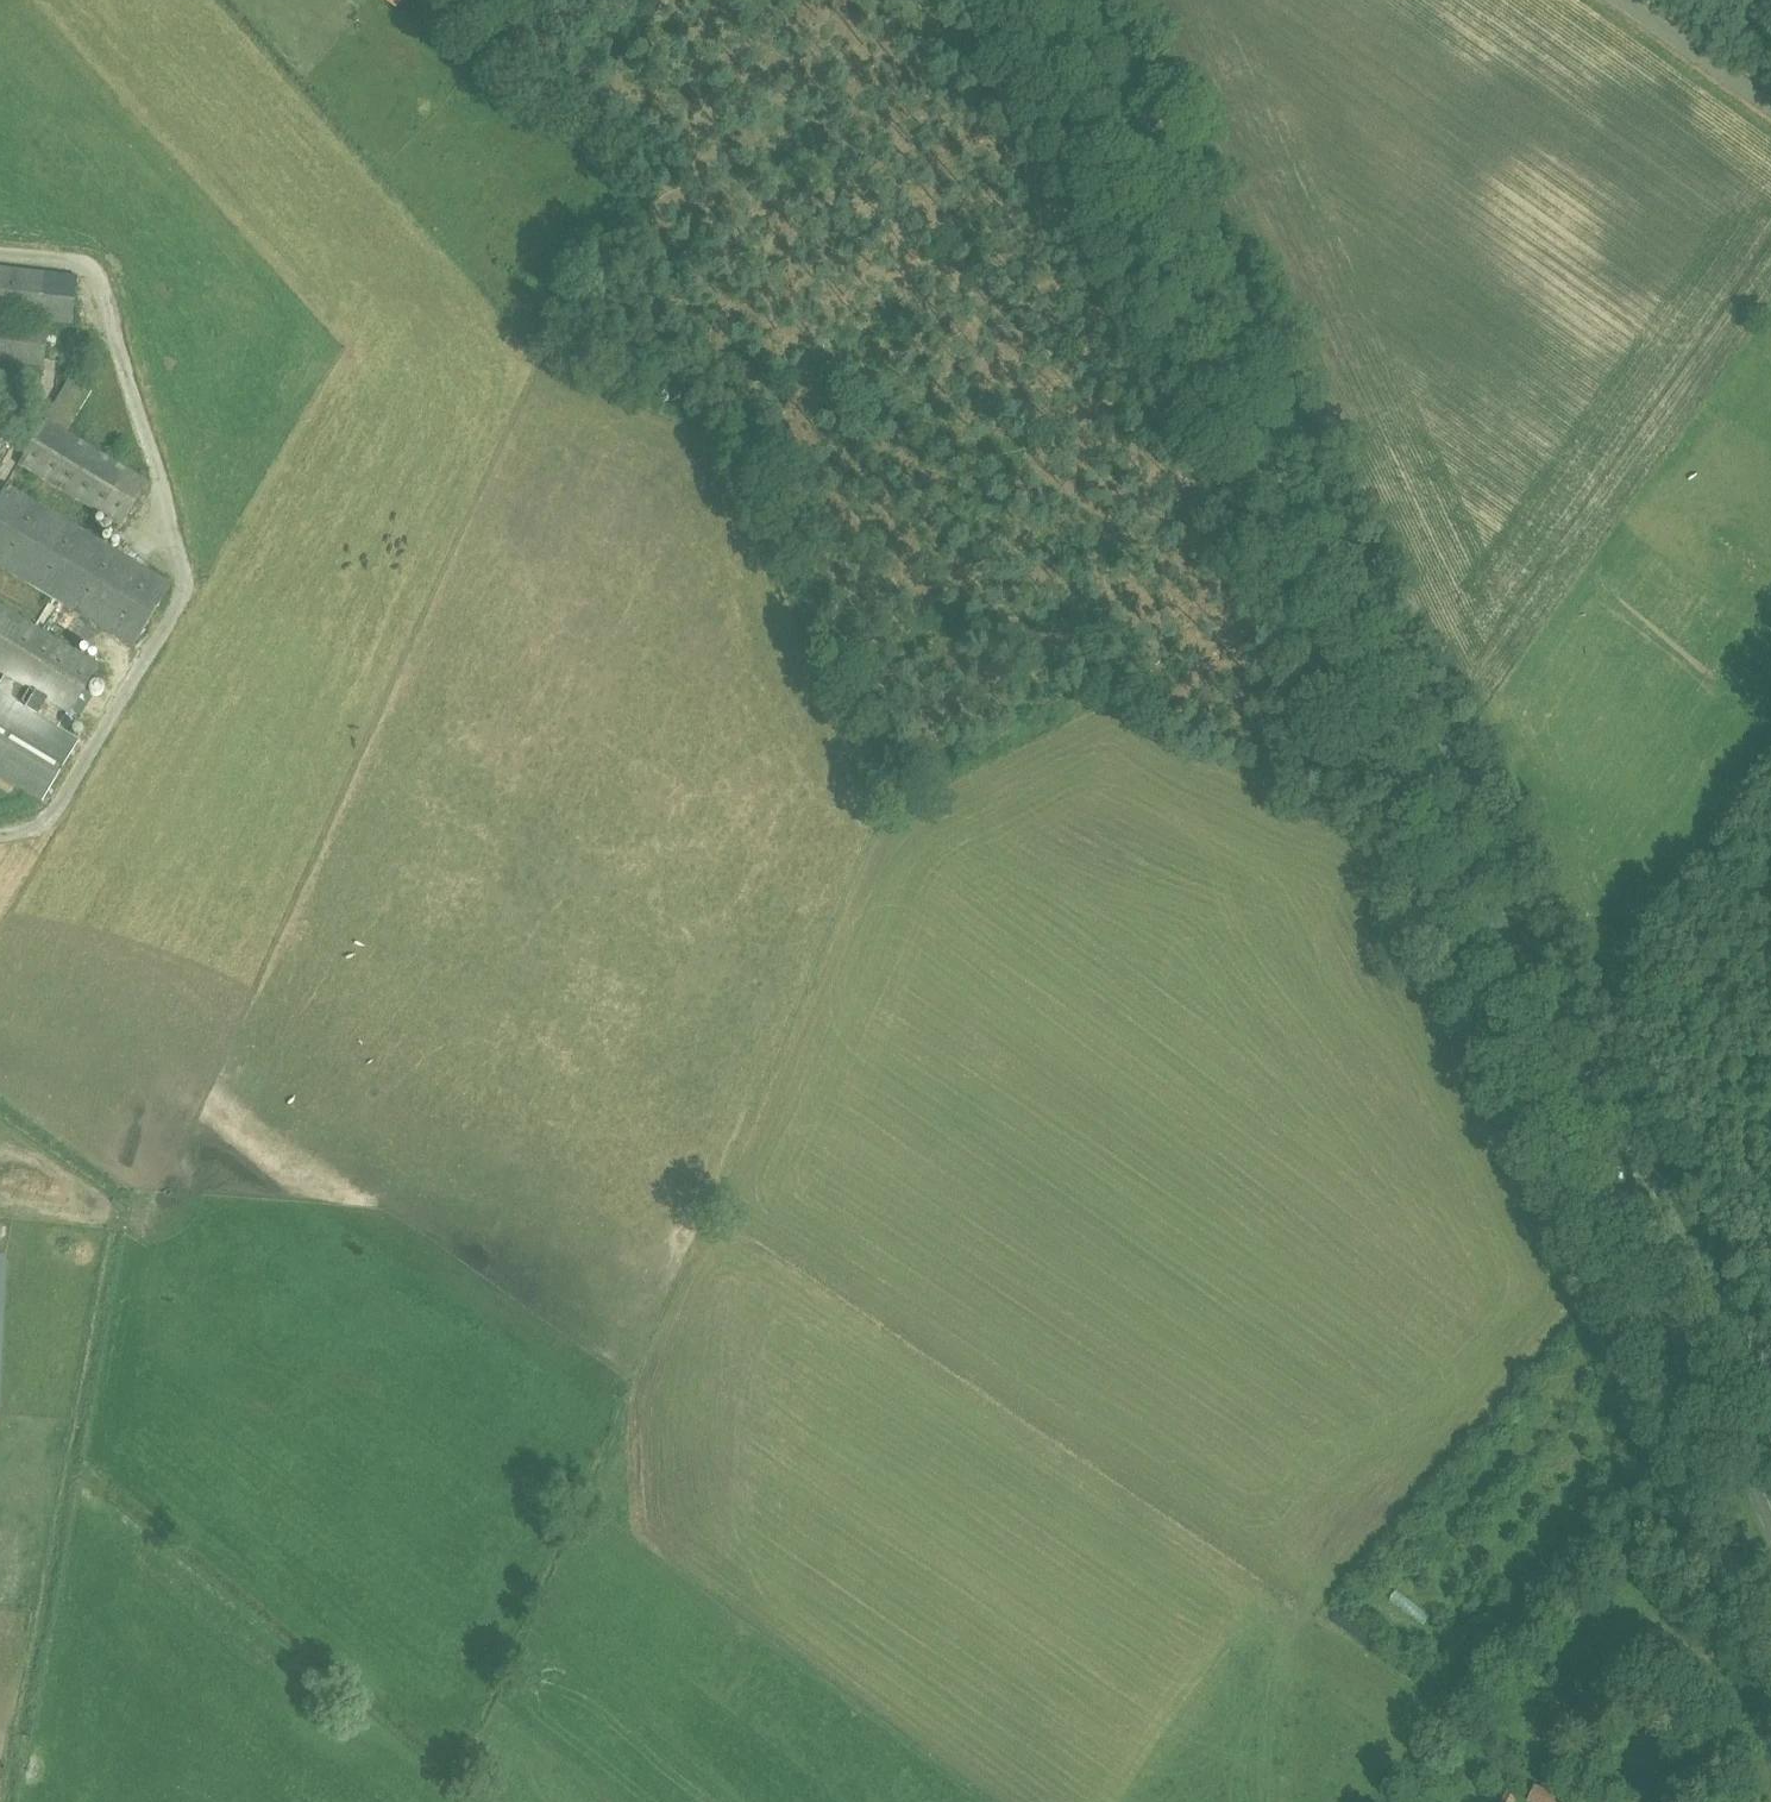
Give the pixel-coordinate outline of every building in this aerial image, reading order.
[(419,0),(394,0),(407,12),(419,0)] [(77,275),(0,267),(0,316),(71,324),(77,275)] [(47,326),(0,320),(0,361),(43,366),(47,326)] [(119,525),(147,480),(67,432),(91,392),(68,378),(17,464),(119,525)] [(172,583),(6,484),(0,495),(0,568),(133,648),(172,583)] [(99,665),(0,606),(0,674),(69,716),(99,665)] [(77,743),(0,696),(0,777),(42,802),(77,743)] [(1559,1794),(1535,1784),(1527,1801),(1556,1801),(1559,1794)] [(1500,1801),(1501,1801),(1514,1801),(1519,1794),(1508,1787),(1500,1801)]
